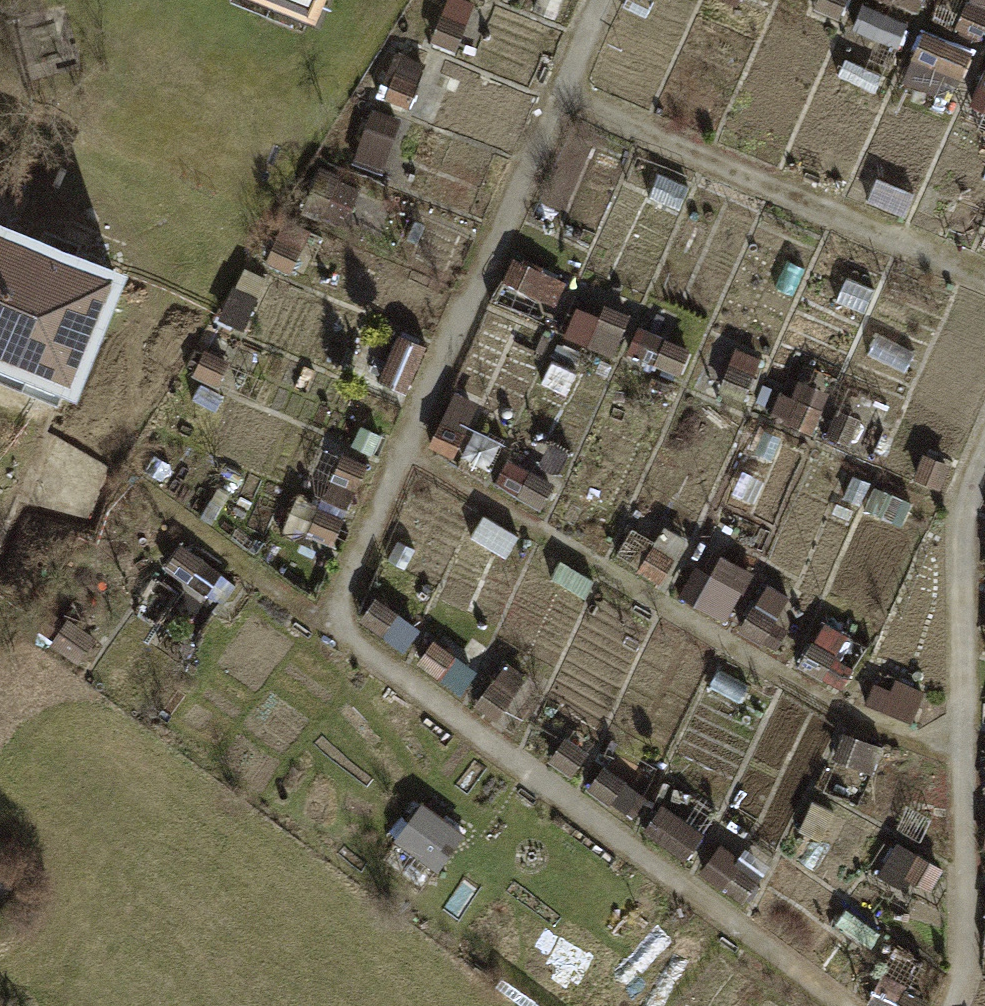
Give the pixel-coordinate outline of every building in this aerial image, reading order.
[(306,25),(311,13),(320,16),(327,0),(244,0),(306,25)] [(532,11),(552,19),(559,0),(537,0),(532,11)] [(810,16),(830,24),(841,0),(817,0),(810,16)] [(913,18),(921,0),(873,0),(913,18)] [(905,27),(859,7),(848,32),(894,52),(905,27)] [(960,9),(950,32),(977,44),(984,26),(984,20),(960,9)] [(461,30),(437,20),(426,45),(451,55),(461,30)] [(972,57),(920,34),(906,65),(958,88),(972,57)] [(423,63),(394,52),(375,97),(419,115),(429,91),(414,85),(423,63)] [(983,70),(964,114),(984,123),(984,71),(983,70)] [(499,94),(460,78),(452,97),(492,113),(499,94)] [(394,130),(369,120),(350,167),(375,177),(394,130)] [(972,129),(962,151),(984,161),(984,135),(972,129)] [(337,183),(318,175),(301,215),(320,223),(337,183)] [(684,193),(654,180),(644,202),(674,216),(684,193)] [(319,243),(279,226),(261,267),(281,276),(289,256),(310,264),(319,243)] [(64,398),(113,278),(0,232),(0,372),(64,398)] [(558,286),(506,264),(496,287),(547,310),(558,286)] [(265,284),(246,275),(223,330),(263,347),(271,326),(251,318),(265,284)] [(867,297),(840,285),(833,300),(860,312),(867,297)] [(613,359),(630,321),(604,309),(587,348),(613,359)] [(235,344),(212,334),(194,378),(217,388),(235,344)] [(422,353),(392,341),(374,385),(404,397),(422,353)] [(677,382),(688,357),(660,345),(649,370),(677,382)] [(737,405),(755,364),(731,353),(712,394),(737,405)] [(764,418),(805,436),(824,391),(798,380),(788,402),(774,396),(764,418)] [(215,404),(189,393),(180,414),(206,425),(215,404)] [(367,406),(359,402),(341,445),(367,456),(385,413),(367,406)] [(477,416),(450,404),(432,444),(459,456),(463,446),(491,459),(501,436),(473,424),(477,416)] [(872,434),(831,416),(821,438),(862,456),(872,434)] [(807,455),(757,433),(751,446),(801,468),(807,455)] [(364,471),(336,459),(319,500),(347,511),(364,471)] [(552,490),(527,475),(509,505),(534,520),(552,490)] [(872,484),(852,475),(839,504),(859,513),(872,484)] [(339,527),(315,518),(304,544),(328,554),(339,527)] [(686,540),(666,530),(637,583),(657,593),(686,540)] [(161,573),(201,603),(217,582),(176,552),(161,573)] [(752,577),(707,552),(678,605),(723,630),(739,600),(752,577)] [(784,604),(760,590),(733,636),(776,661),(790,638),(770,627),(784,604)] [(370,605),(355,627),(378,643),(394,622),(370,605)] [(434,685),(450,662),(428,647),(412,670),(434,685)] [(830,658),(808,647),(795,673),(817,684),(830,658)] [(746,696),(716,680),(708,694),(738,711),(746,696)] [(884,696),(870,690),(862,707),(907,727),(918,700),(889,687),(884,696)] [(491,727),(505,708),(482,692),(468,711),(491,727)] [(877,755),(839,741),(830,766),(868,780),(877,755)] [(566,784),(581,762),(559,747),(544,770),(566,784)] [(637,767),(615,750),(584,791),(607,808),(637,767)] [(799,808),(776,796),(768,813),(790,825),(799,808)] [(420,804),(401,847),(451,868),(470,826),(420,804)] [(830,818),(807,806),(783,853),(806,864),(830,818)] [(700,840),(657,811),(641,835),(684,863),(700,840)] [(977,846),(984,849),(984,820),(977,846)] [(938,873),(894,849),(881,873),(925,896),(938,873)] [(758,888),(715,857),(700,879),(743,909),(758,888)] [(881,935),(840,905),(825,926),(866,956),(881,935)]
